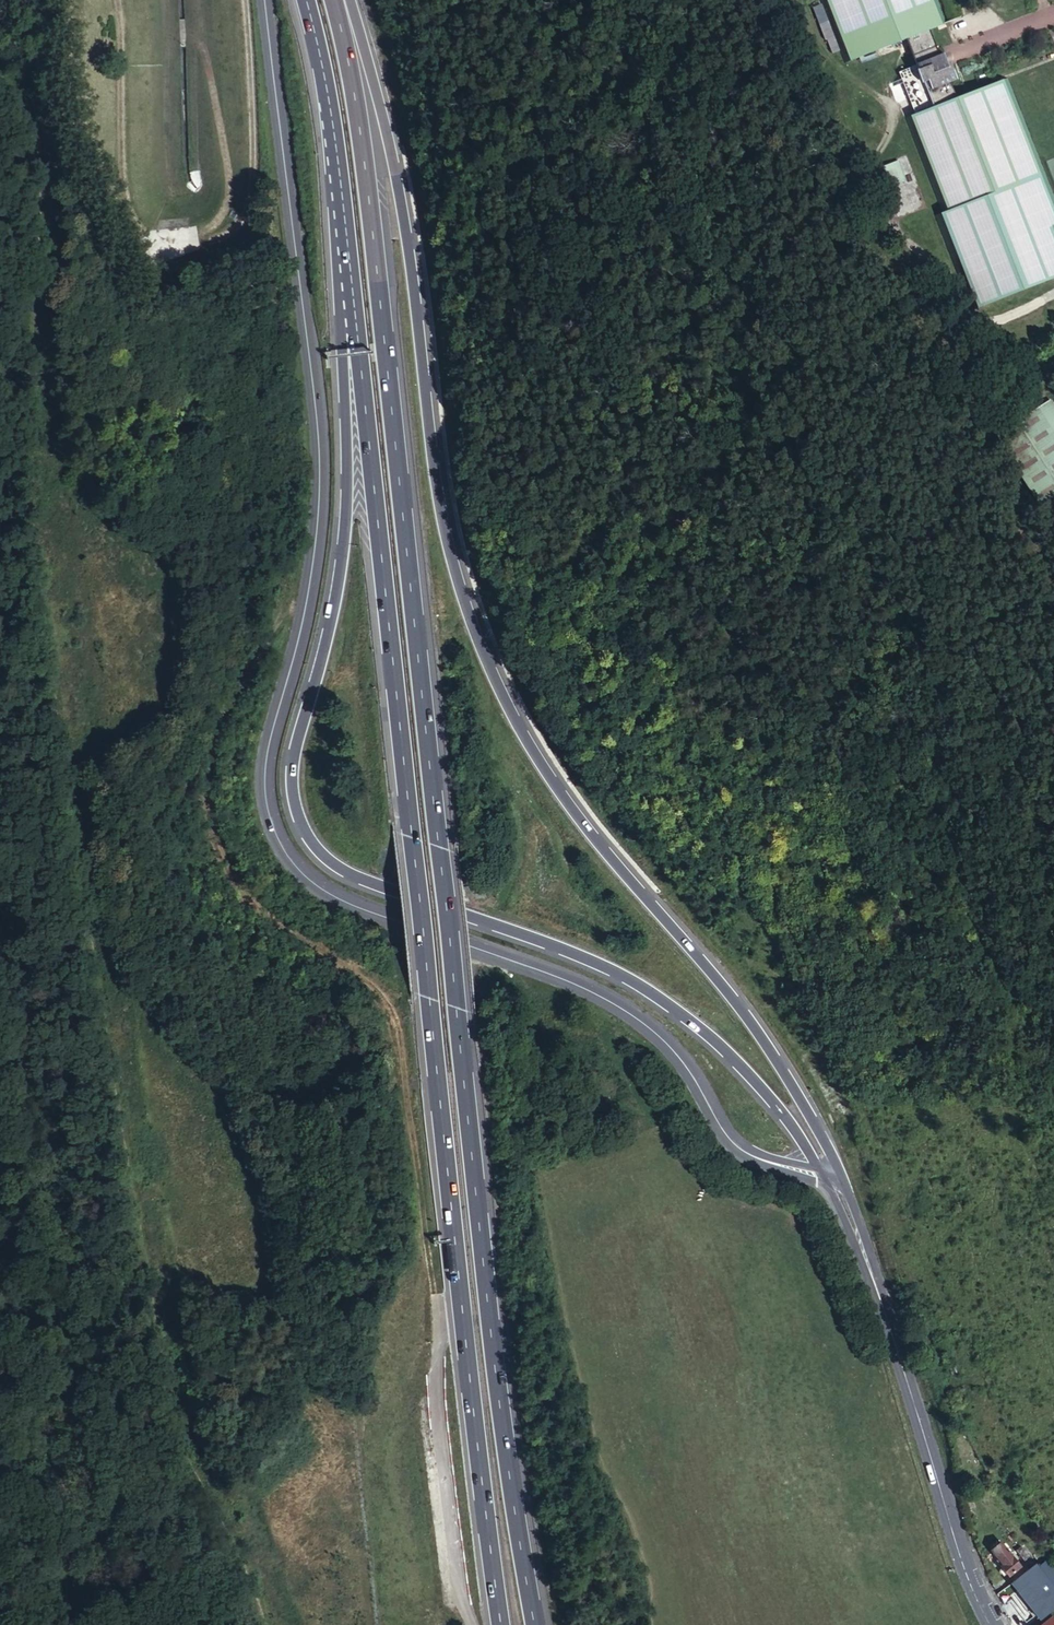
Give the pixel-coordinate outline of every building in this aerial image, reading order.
[(845,66),(907,42),(930,33),(948,26),(937,0),(819,0),(845,66)] [(930,33),(907,42),(917,68),(912,70),(913,71),(901,75),(906,88),(918,83),(929,113),(956,102),(950,85),(958,82),(954,72),(953,73),(951,67),(948,69),(944,57),(940,59),(930,33)] [(917,118),(906,122),(935,196),(943,216),(935,219),(972,313),(1053,282),(1053,198),(1008,81),(956,102),(929,113),(917,118)] [(918,83),(906,88),(905,89),(917,118),(929,113),(918,83)] [(1043,507),(1053,500),(1053,404),(1052,401),(997,436),(1012,459),(1043,507)] [(1053,1596),(1053,1581),(1023,1538),(996,1499),(986,1486),(977,1493),(988,1507),(986,1509),(988,1512),(993,1508),(1008,1526),(1006,1527),(1017,1541),(1012,1545),(983,1511),(972,1520),(978,1528),(985,1522),(1021,1568),(1025,1565),(1033,1559),(1038,1564),(1032,1568),(1053,1596)] [(1010,1577),(1021,1568),(985,1522),(978,1528),(973,1531),(989,1552),(992,1551),(998,1560),(996,1562),(1009,1578),(1010,1577)] [(1041,1620),(1053,1611),(1053,1596),(1032,1568),(1038,1564),(1033,1559),(1025,1565),(1029,1570),(1014,1583),(1013,1584),(1032,1607),(1041,1620)] [(1029,1570),(1025,1565),(1021,1568),(1010,1577),(1014,1583),(1029,1570)] [(1041,1620),(1032,1607),(1011,1623),(1012,1624),(1035,1624),(1041,1620)]
